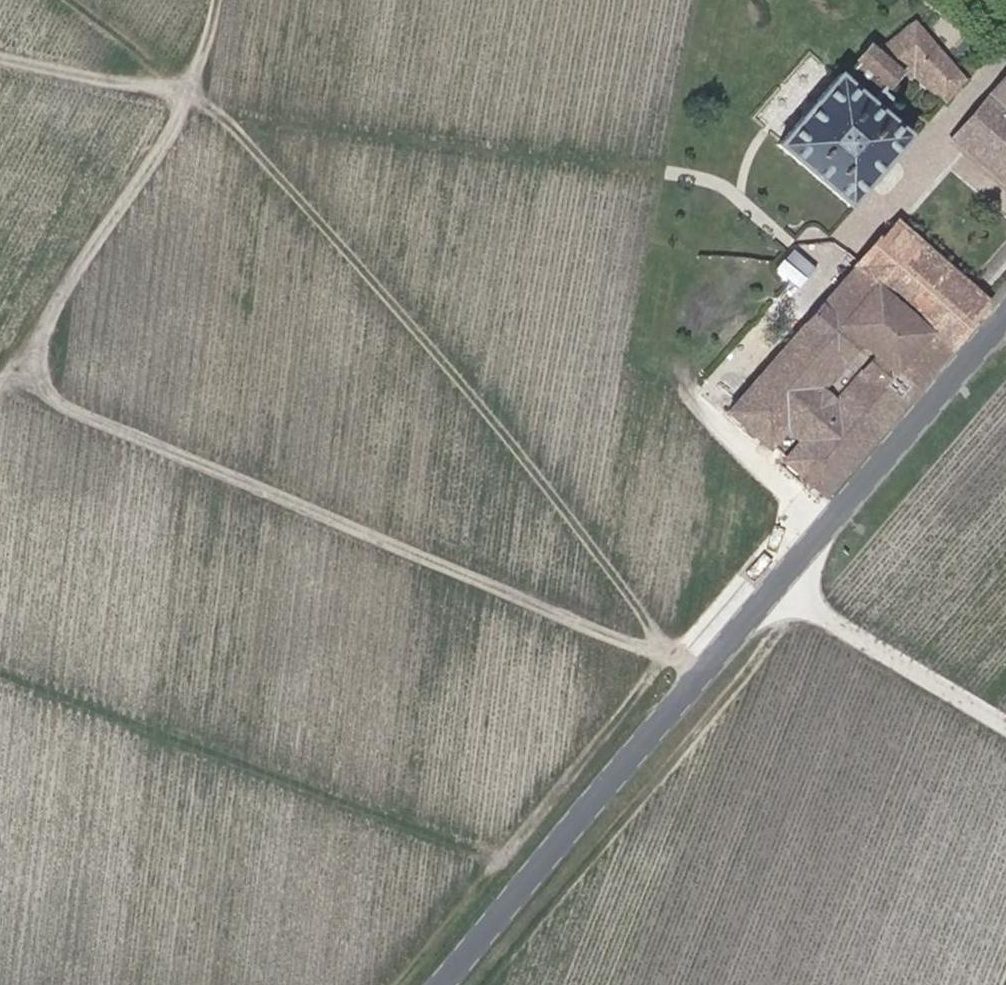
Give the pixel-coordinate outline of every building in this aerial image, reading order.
[(939,91),(935,96),(947,106),(966,84),(909,33),(877,55),(870,63),(862,55),(843,77),(840,75),(780,144),(849,205),(910,136),(884,114),(891,105),(890,98),(885,94),(902,75),(911,83),(915,78),(921,83),(925,78),(939,91)] [(953,139),(1005,185),(1005,77),(953,139)] [(921,83),(935,96),(939,91),(925,78),(921,83)] [(783,458),(826,495),(988,305),(895,225),(880,243),(877,241),(728,412),(769,447),(771,444),(784,455),(783,458)]
